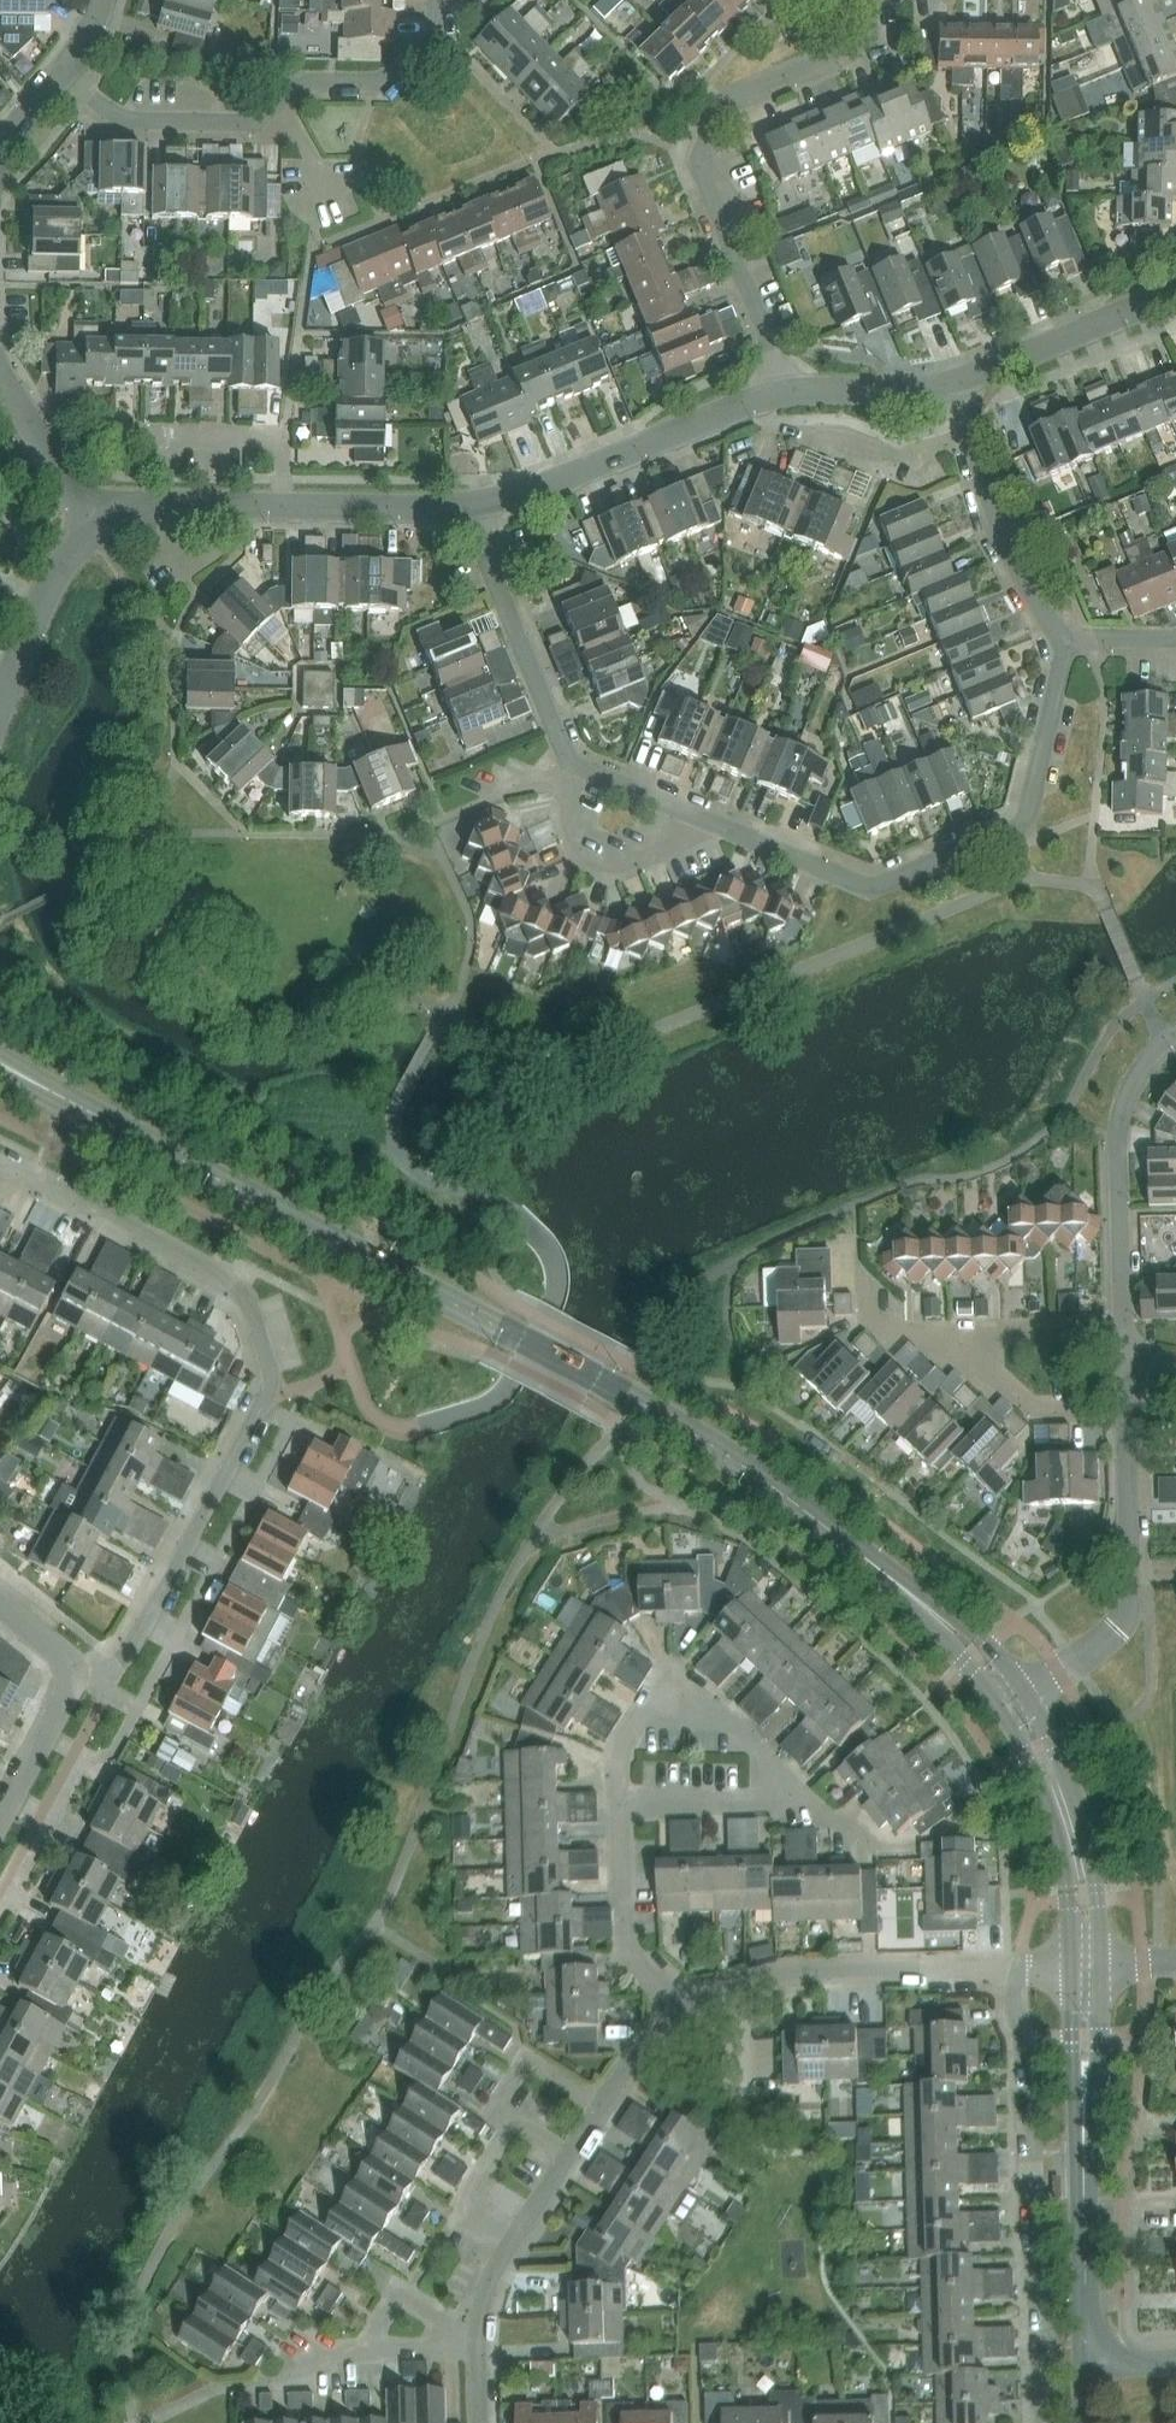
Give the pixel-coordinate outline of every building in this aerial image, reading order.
[(49,30),(50,18),(45,17),(46,0),(0,0),(0,46),(12,59),(33,40),(33,33),(49,33),(49,30)] [(175,36),(172,48),(199,56),(210,19),(141,0),(140,0),(136,13),(164,21),(162,30),(176,34),(175,36)] [(210,19),(215,0),(141,0),(210,19)] [(278,10),(299,11),(299,0),(279,0),(278,10)] [(342,0),(329,0),(322,0),(322,12),(341,12),(341,13),(382,13),(382,4),(385,4),(385,0),(342,0)] [(593,9),(603,19),(623,0),(602,0),(593,9)] [(690,64),(711,44),(668,0),(666,0),(659,7),(672,21),(660,33),(690,64)] [(711,44),(731,24),(709,0),(694,0),(689,4),(685,0),(668,0),(711,44)] [(731,24),(752,4),(749,0),(709,0),(731,24)] [(1052,14),(1069,7),(1069,0),(1052,0),(1052,14)] [(1101,17),(1144,0),(1094,0),(1101,17)] [(1101,17),(1112,43),(1161,23),(1152,0),(1144,0),(1101,17)] [(474,42),(494,63),(544,15),(536,6),(521,21),(508,9),(474,42)] [(341,12),(322,12),(322,24),(344,24),(344,41),(337,40),(336,61),(380,62),(380,43),(392,43),(393,13),(382,13),(341,13),(341,12)] [(494,63),(514,84),(549,51),(537,39),(553,24),(544,15),(494,63)] [(281,24),(281,34),(297,35),(298,25),(298,17),(281,17),(281,24)] [(1112,43),(1122,68),(1172,48),(1161,23),(1112,43)] [(917,60),(923,74),(937,74),(937,69),(951,69),(950,87),(961,87),(962,26),(937,26),(937,43),(917,43),(917,60)] [(962,26),(961,87),(972,87),(972,70),(986,70),(987,27),(962,26)] [(1010,88),(1011,27),(987,27),(986,70),(1000,70),(1000,88),(1010,88)] [(1036,27),(1011,27),(1010,88),(1021,88),(1022,70),(1036,70),(1036,54),(1036,30),(1036,27)] [(1036,30),(1036,54),(1044,54),(1044,30),(1036,30)] [(676,78),(690,64),(660,33),(648,45),(634,31),(626,39),(667,82),(674,76),(676,78)] [(1072,32),(1059,36),(1062,46),(1075,41),(1072,32)] [(514,84),(534,105),(584,57),(576,48),(560,63),(549,51),(514,84)] [(1172,48),(1122,68),(1133,94),(1151,87),(1154,102),(1175,97),(1175,58),(1172,48)] [(584,57),(534,105),(554,127),(589,93),(577,81),(593,66),(584,57)] [(1100,67),(1088,71),(1092,80),(1103,76),(1100,67)] [(928,92),(925,93),(915,97),(910,84),(890,92),(893,98),(886,100),(905,144),(930,133),(928,128),(941,123),(928,92)] [(1079,85),(1053,96),(1059,111),(1085,101),(1079,85)] [(1000,88),(999,102),(1010,102),(1010,88),(1000,88)] [(1010,102),(1010,112),(1021,112),(1021,102),(1021,88),(1010,88),(1010,102)] [(0,93),(0,107),(1,108),(11,97),(3,89),(0,93)] [(856,95),(855,96),(879,155),(905,144),(886,100),(880,103),(878,97),(859,105),(856,95)] [(838,109),(832,112),(850,156),(874,146),(878,155),(879,155),(855,96),(835,104),(838,109)] [(1154,102),(1157,116),(1137,116),(1137,144),(1175,145),(1175,97),(1154,102)] [(823,109),(804,117),(824,166),(850,156),(832,112),(826,114),(823,109)] [(781,134),(763,141),(780,182),(798,175),(798,177),(824,166),(804,117),(785,125),(787,130),(780,133),(781,134)] [(964,138),(964,157),(978,153),(978,138),(964,138)] [(1057,146),(1065,168),(1077,163),(1070,141),(1057,146)] [(99,144),(97,144),(84,144),(83,174),(74,183),(86,195),(121,196),(122,149),(99,148),(99,144)] [(1175,172),(1175,145),(1137,144),(1136,171),(1130,171),(1130,172),(1175,172)] [(152,175),(150,175),(144,175),(144,149),(122,149),(121,196),(120,217),(141,217),(141,216),(142,196),(153,196),(153,172),(152,172),(152,175)] [(175,167),(175,149),(165,149),(164,167),(175,167)] [(185,167),(185,149),(175,149),(175,167),(185,167)] [(228,168),(229,150),(218,149),(217,167),(228,168)] [(582,219),(587,230),(651,204),(640,176),(628,181),(621,163),(581,179),(589,199),(595,196),(601,211),(582,219)] [(955,173),(959,186),(979,178),(975,166),(955,173)] [(264,170),(254,170),(251,170),(251,174),(228,173),(227,221),(265,221),(266,170),(264,170)] [(175,173),(153,172),(153,196),(142,196),(141,216),(151,216),(151,219),(174,220),(175,173)] [(1130,172),(1130,199),(1115,198),(1115,199),(1175,200),(1175,172),(1130,172)] [(206,196),(206,173),(205,173),(205,176),(197,176),(198,173),(175,173),(174,220),(196,219),(196,196),(206,196)] [(227,221),(228,173),(206,173),(206,196),(196,196),(196,219),(197,220),(197,217),(205,217),(205,220),(227,221)] [(1079,173),(1067,173),(1067,192),(1079,192),(1079,173)] [(515,191),(506,195),(529,250),(540,245),(533,228),(549,221),(533,181),(514,189),(515,191)] [(892,186),(866,196),(871,208),(894,198),(896,197),(892,186)] [(923,188),(897,199),(904,216),(930,205),(923,188)] [(58,198),(28,198),(28,213),(32,213),(32,235),(79,236),(79,201),(67,189),(58,198)] [(1061,204),(1059,198),(1056,192),(1048,195),(1046,201),(1049,209),(1061,204)] [(497,196),(479,203),(495,243),(511,237),(518,255),(529,250),(506,195),(498,198),(497,196)] [(864,197),(845,205),(847,209),(850,216),(869,208),(864,197)] [(1115,199),(1115,227),(1130,228),(1130,242),(1130,254),(1159,242),(1159,228),(1168,228),(1169,201),(1175,201),(1175,200),(1115,199)] [(896,201),(877,210),(884,227),(903,219),(896,201)] [(461,213),(453,217),(476,272),(487,268),(480,250),(495,243),(479,203),(460,211),(461,213)] [(655,234),(663,231),(651,204),(587,230),(591,241),(611,233),(617,248),(618,249),(655,234)] [(812,208),(777,222),(783,236),(818,222),(812,208)] [(1071,279),(1073,278),(1087,272),(1065,217),(1051,223),(1048,215),(1018,227),(1038,274),(1065,263),(1071,279)] [(443,218),(425,225),(442,265),(457,259),(465,277),(476,272),(453,217),(445,220),(443,218)] [(400,239),(414,274),(413,274),(414,277),(415,277),(422,294),(433,289),(426,272),(442,265),(425,225),(407,233),(408,236),(400,239)] [(396,228),(369,240),(395,304),(407,300),(402,288),(417,282),(415,277),(414,277),(413,274),(414,274),(400,239),(396,228)] [(591,245),(585,231),(567,238),(574,252),(591,245)] [(617,248),(614,249),(604,254),(610,270),(603,273),(608,284),(626,277),(625,276),(666,260),(655,234),(618,249),(617,248)] [(1024,298),(1026,297),(1040,291),(1018,237),(1004,242),(1001,234),(971,247),(991,294),(1018,283),(1024,298)] [(79,236),(32,235),(31,258),(27,258),(27,273),(78,274),(79,236)] [(384,309),(395,304),(369,240),(341,251),(346,262),(328,269),(329,270),(345,309),(364,302),(361,295),(376,289),(384,309)] [(790,241),(772,248),(778,262),(796,255),(790,241)] [(173,247),(153,246),(153,284),(172,284),(173,247)] [(340,248),(315,259),(318,275),(329,270),(328,269),(346,262),(341,251),(340,248)] [(1116,270),(1109,253),(1095,258),(1102,276),(1116,270)] [(972,320),(980,316),(993,311),(971,256),(957,262),(954,254),(924,266),(944,313),(965,304),(972,320)] [(923,322),(924,321),(940,315),(929,289),(917,260),(904,266),(901,258),(871,270),(890,317),(917,306),(923,322)] [(625,276),(626,277),(636,303),(694,280),(690,269),(672,277),(666,260),(625,276)] [(706,263),(692,269),(696,278),(710,273),(706,263)] [(284,280),(284,264),(269,264),(269,280),(284,280)] [(867,334),(876,331),(889,325),(866,271),(853,276),(850,268),(820,280),(840,328),(861,319),(867,334)] [(526,280),(529,287),(542,282),(541,282),(537,270),(530,273),(526,280)] [(120,284),(120,273),(120,271),(104,271),(104,285),(119,285),(120,284)] [(585,272),(583,273),(573,277),(578,289),(589,284),(585,272)] [(120,273),(120,284),(138,284),(138,274),(120,273)] [(710,273),(696,279),(700,289),(715,283),(711,273),(710,273)] [(636,303),(647,329),(648,330),(685,315),(682,306),(684,305),(681,297),(699,290),(694,280),(636,303)] [(201,283),(201,301),(213,301),(213,282),(201,283)] [(266,297),(266,283),(254,283),(254,302),(266,302),(266,297)] [(558,292),(555,285),(540,291),(547,306),(554,303),(558,292)] [(142,313),(153,313),(154,291),(150,291),(143,291),(143,292),(142,313)] [(547,309),(540,291),(513,302),(520,320),(547,309)] [(481,317),(477,308),(470,304),(461,309),(467,323),(481,317)] [(781,320),(792,316),(788,304),(776,309),(781,320)] [(405,325),(397,305),(379,313),(387,333),(405,325)] [(455,305),(439,312),(445,325),(461,318),(455,305)] [(731,308),(717,314),(721,324),(736,318),(731,308)] [(644,331),(653,352),(720,325),(715,312),(689,323),(685,315),(648,330),(647,329),(644,331)] [(736,320),(722,326),(727,339),(734,340),(743,337),(736,320)] [(41,345),(40,374),(55,375),(55,394),(85,394),(85,383),(84,383),(84,343),(85,343),(85,324),(73,323),(73,346),(41,345)] [(84,383),(85,383),(93,383),(93,386),(113,387),(114,343),(97,343),(97,324),(85,324),(85,343),(84,343),(84,383)] [(114,343),(113,387),(133,387),(133,384),(142,384),(143,325),(131,324),(131,344),(114,343)] [(608,379),(592,341),(592,342),(584,324),(573,329),(580,346),(565,353),(581,393),(599,385),(598,383),(608,379)] [(171,385),(171,344),(155,344),(155,325),(143,325),(142,384),(151,384),(151,387),(172,388),(172,385),(171,385)] [(668,388),(695,377),(689,364),(708,356),(705,347),(726,338),(720,325),(653,352),(668,388)] [(531,346),(553,401),(562,398),(563,400),(581,393),(565,353),(549,359),(542,341),(531,346)] [(228,380),(228,385),(228,391),(237,392),(237,414),(251,415),(252,342),(229,342),(229,345),(229,380),(228,380)] [(252,342),(251,415),(266,415),(266,392),(276,392),(276,386),(276,343),(252,342)] [(171,385),(172,385),(180,385),(180,388),(189,388),(188,407),(199,407),(200,345),(171,344),(171,385)] [(318,373),(381,374),(382,344),(338,344),(338,362),(319,362),(318,373)] [(200,345),(199,407),(210,408),(210,388),(219,388),(219,385),(228,385),(228,380),(229,380),(229,345),(200,345)] [(553,401),(531,346),(520,351),(527,368),(511,375),(512,378),(513,378),(528,415),(529,415),(546,407),(545,405),(553,401)] [(318,359),(305,359),(305,373),(317,373),(318,359)] [(478,369),(504,433),(532,422),(529,415),(528,415),(513,378),(512,378),(497,384),(489,364),(478,369)] [(456,432),(467,428),(470,427),(477,445),(504,433),(478,369),(467,373),(475,394),(445,406),(456,432)] [(381,374),(318,373),(318,384),(337,385),(337,393),(340,393),(340,401),(346,402),(381,403),(381,402),(381,374)] [(1175,422),(1175,378),(1174,376),(1156,383),(1172,423),(1175,422)] [(1105,383),(1095,387),(1119,445),(1145,435),(1146,435),(1130,397),(1122,400),(1121,398),(1113,401),(1105,383)] [(1139,393),(1130,397),(1146,435),(1145,435),(1153,452),(1164,447),(1157,430),(1172,423),(1156,383),(1138,391),(1139,393)] [(1085,415),(1079,418),(1077,418),(1077,419),(1092,456),(1093,456),(1119,445),(1095,387),(1085,392),(1092,409),(1084,413),(1085,415)] [(1077,418),(1075,413),(1066,417),(1057,395),(1044,401),(1072,468),(1094,458),(1093,456),(1092,456),(1077,419),(1077,418)] [(346,402),(340,401),(340,411),(311,411),(311,425),(383,426),(384,402),(381,402),(381,403),(346,402)] [(1040,428),(1031,431),(1039,450),(1025,456),(1037,482),(1072,468),(1044,401),(1031,406),(1040,428)] [(443,416),(446,423),(451,421),(448,414),(443,416)] [(354,449),(354,452),(354,464),(383,464),(383,426),(311,425),(311,439),(340,439),(340,449),(354,449)] [(797,471),(804,455),(794,451),(787,467),(797,471)] [(723,466),(701,475),(711,499),(723,494),(723,466)] [(762,472),(759,470),(747,466),(727,513),(762,528),(781,484),(760,475),(762,472)] [(1166,470),(1167,474),(1170,481),(1171,482),(1175,480),(1175,466),(1166,470)] [(837,488),(844,472),(834,468),(828,484),(837,488)] [(655,491),(664,487),(658,470),(648,474),(655,491)] [(844,472),(837,488),(847,492),(854,475),(844,472)] [(701,475),(700,475),(687,481),(688,485),(667,493),(685,537),(720,522),(711,499),(701,475)] [(1101,476),(1088,481),(1097,503),(1098,504),(1110,499),(1110,498),(1101,476)] [(802,493),(781,484),(762,528),(783,536),(792,514),(801,518),(810,496),(809,496),(808,498),(801,496),(802,493)] [(615,507),(625,503),(618,486),(609,490),(615,507)] [(664,546),(685,537),(667,493),(647,501),(656,523),(647,527),(656,549),(657,549),(656,546),(663,543),(664,546)] [(792,514),(783,536),(784,537),(785,534),(792,537),(791,539),(812,548),(830,505),(810,496),(801,518),(792,514)] [(1133,502),(1138,514),(1150,510),(1146,497),(1133,502)] [(639,505),(618,513),(636,557),(656,549),(647,527),(656,523),(647,501),(646,502),(647,504),(640,507),(639,505)] [(878,520),(889,546),(931,529),(920,502),(878,520)] [(841,537),(851,513),(830,505),(812,548),(846,563),(855,543),(841,537)] [(595,518),(584,523),(581,524),(593,552),(588,563),(604,570),(636,557),(618,513),(597,522),(595,518)] [(931,529),(889,546),(899,571),(941,554),(931,529)] [(1121,536),(1125,548),(1135,544),(1131,532),(1121,536)] [(862,542),(855,559),(878,550),(873,537),(862,542)] [(314,556),(314,538),(304,538),(304,556),(314,556)] [(314,538),(314,556),(324,557),(325,539),(314,538)] [(368,557),(368,539),(358,539),(358,557),(368,557)] [(368,539),(368,557),(378,557),(378,539),(368,539)] [(1135,544),(1162,608),(1175,602),(1175,567),(1170,552),(1169,553),(1154,559),(1146,539),(1135,544)] [(1134,619),(1162,608),(1135,544),(1124,548),(1132,568),(1117,574),(1115,567),(1095,575),(1112,615),(1130,608),(1134,619)] [(272,564),(272,546),(262,546),(261,564),(272,564)] [(952,579),(951,579),(941,554),(899,571),(910,598),(919,594),(919,593),(952,579)] [(410,561),(393,561),(389,561),(389,564),(368,564),(367,611),(404,612),(405,592),(409,592),(410,561)] [(314,563),(291,563),(291,589),(277,589),(272,590),(280,610),(313,611),(314,563)] [(313,611),(312,628),(336,628),(336,611),(335,611),(335,587),(345,587),(346,564),(314,563),(313,611)] [(368,564),(346,564),(345,587),(335,587),(335,611),(336,611),(367,611),(368,564)] [(861,570),(848,576),(841,595),(867,583),(861,570)] [(551,596),(557,609),(557,610),(561,609),(570,629),(613,611),(600,579),(584,573),(579,584),(551,596)] [(919,594),(929,618),(971,601),(960,575),(951,579),(952,579),(919,593),(919,594)] [(669,581),(674,594),(683,591),(678,577),(669,581)] [(280,610),(272,590),(268,592),(258,602),(240,583),(224,599),(257,633),(280,610)] [(257,633),(224,599),(207,615),(225,633),(215,643),(213,647),(233,656),(257,633)] [(748,617),(752,605),(739,599),(734,611),(748,617)] [(929,618),(940,644),(982,626),(971,601),(929,618)] [(570,629),(578,649),(600,640),(603,650),(625,641),(625,640),(622,641),(619,634),(622,632),(613,611),(570,629)] [(666,611),(636,623),(641,635),(670,623),(666,611)] [(684,619),(681,619),(691,638),(707,619),(706,616),(684,619)] [(717,616),(707,628),(727,636),(732,623),(732,622),(717,616)] [(784,617),(777,635),(796,643),(804,625),(784,617)] [(735,624),(730,635),(747,643),(752,631),(753,631),(736,623),(735,624)] [(431,668),(474,649),(466,628),(442,638),(437,625),(417,633),(431,668)] [(982,626),(940,644),(950,669),(992,652),(982,626)] [(912,628),(897,635),(904,650),(919,644),(912,628)] [(477,637),(481,647),(498,640),(494,630),(477,637)] [(851,630),(837,635),(845,653),(858,648),(851,630)] [(550,649),(567,642),(563,632),(546,639),(550,649)] [(764,656),(769,645),(756,639),(751,651),(764,656)] [(498,640),(481,647),(485,656),(501,649),(498,640)] [(581,658),(590,679),(634,661),(625,641),(603,650),(600,640),(578,649),(578,651),(581,649),(584,657),(581,658)] [(826,675),(834,653),(817,646),(815,651),(804,646),(797,663),(826,675)] [(233,656),(213,647),(211,652),(211,666),(185,665),(185,688),(233,689),(233,656)] [(465,688),(487,679),(474,649),(431,668),(439,688),(461,679),(465,688)] [(950,669),(960,694),(1002,677),(992,652),(950,669)] [(326,653),(314,653),(314,662),(326,663),(326,653)] [(594,701),(599,713),(600,715),(628,704),(640,709),(647,692),(634,661),(590,679),(598,700),(594,701)] [(302,690),(312,690),(312,673),(302,672),(302,690)] [(567,689),(584,682),(579,672),(563,679),(567,689)] [(312,673),(312,690),(322,690),(323,673),(312,673)] [(333,690),(333,673),(323,673),(322,690),(333,690)] [(1002,677),(960,694),(971,721),(1013,703),(1002,677)] [(495,699),(487,679),(465,688),(461,679),(439,688),(451,717),(495,699)] [(497,687),(501,697),(518,690),(514,680),(497,687)] [(233,689),(185,688),(185,711),(211,711),(210,725),(212,730),(232,722),(233,689)] [(312,708),(312,690),(302,690),(302,708),(312,708)] [(312,690),(312,708),(322,708),(322,690),(312,690)] [(333,690),(322,690),(322,708),(332,708),(333,690)] [(342,690),(342,708),(353,708),(353,690),(342,690)] [(353,690),(353,708),(363,709),(363,691),(353,690)] [(518,690),(501,697),(505,706),(522,699),(518,690)] [(863,690),(851,696),(856,709),(869,704),(863,690)] [(920,694),(903,700),(909,713),(925,707),(920,694)] [(679,753),(696,709),(662,695),(653,715),(667,720),(657,744),(679,753)] [(1126,727),(1175,728),(1175,716),(1167,716),(1167,698),(1124,697),(1123,718),(1126,718),(1126,727)] [(503,721),(495,699),(451,717),(465,752),(485,743),(480,730),(503,721)] [(843,720),(849,717),(843,703),(838,703),(832,717),(837,720),(843,720)] [(891,704),(876,710),(882,726),(897,719),(891,704)] [(934,707),(921,712),(925,725),(938,720),(934,707)] [(696,709),(679,753),(699,761),(700,759),(707,739),(716,743),(726,721),(724,721),(723,723),(716,720),(717,718),(696,709)] [(873,709),(858,715),(865,732),(880,725),(873,709)] [(330,717),(312,717),(312,728),(330,728),(330,717)] [(707,739),(700,759),(707,762),(706,764),(728,773),(745,729),(726,721),(716,743),(707,739)] [(232,722),(212,730),(214,734),(224,745),(205,762),(221,779),(256,746),(232,722)] [(1126,727),(1126,736),(1123,736),(1123,756),(1166,756),(1166,740),(1175,740),(1175,728),(1126,727)] [(745,729),(728,773),(747,782),(756,760),(766,764),(775,742),(774,741),(773,744),(765,741),(767,738),(745,729)] [(917,739),(926,761),(943,803),(969,793),(952,750),(939,755),(930,733),(917,739)] [(892,824),(917,814),(900,771),(890,775),(876,741),(861,747),(864,754),(866,760),(871,774),(892,824)] [(795,750),(775,742),(766,764),(756,760),(747,782),(748,782),(749,779),(757,782),(755,785),(767,790),(764,796),(774,800),(777,794),(795,750)] [(408,744),(374,758),(391,802),(413,793),(403,770),(416,764),(408,744)] [(256,746),(221,779),(237,795),(255,778),(265,787),(270,789),(278,769),(256,746)] [(777,794),(798,803),(808,779),(821,785),(829,765),(795,750),(777,794)] [(849,832),(862,826),(866,835),(892,824),(871,774),(866,760),(864,754),(847,762),(858,789),(849,793),(853,804),(839,810),(849,832)] [(996,762),(1004,765),(1007,756),(999,754),(996,762)] [(668,776),(676,759),(666,755),(659,772),(668,776)] [(1123,756),(1123,776),(1126,776),(1126,784),(1126,785),(1175,786),(1175,774),(1166,773),(1166,756),(1123,756)] [(391,802),(374,758),(344,770),(352,790),(360,787),(370,811),(391,802)] [(676,759),(668,776),(678,780),(685,763),(676,759)] [(900,771),(917,814),(943,803),(926,761),(900,771)] [(278,769),(270,789),(274,791),(288,791),(288,817),(310,817),(311,770),(278,769)] [(352,790),(344,770),(311,770),(310,817),(333,817),(334,792),(348,792),(352,790)] [(708,792),(718,796),(725,780),(715,776),(708,792)] [(725,780),(718,796),(727,800),(734,784),(725,780)] [(1126,784),(1115,784),(1114,814),(1162,815),(1162,797),(1175,798),(1175,786),(1126,785),(1126,784)] [(764,796),(757,813),(767,817),(774,800),(764,796)] [(821,831),(832,803),(818,797),(806,825),(821,831)] [(500,846),(507,829),(501,826),(505,816),(490,810),(478,815),(481,825),(473,829),(466,846),(483,853),(500,846)] [(489,886),(493,877),(510,870),(517,853),(511,850),(518,833),(507,829),(500,846),(483,853),(476,870),(477,870),(474,876),(476,880),(489,886)] [(523,887),(540,880),(537,873),(528,877),(521,874),(523,867),(540,860),(535,847),(520,854),(517,853),(510,870),(493,877),(489,886),(486,894),(487,895),(483,903),(485,907),(498,912),(503,901),(521,894),(523,887)] [(732,864),(717,870),(720,879),(736,873),(732,864)] [(719,915),(735,908),(743,891),(760,884),(756,873),(739,880),(736,873),(720,879),(718,880),(712,897),(719,915)] [(742,925),(759,918),(767,900),(784,893),(780,883),(763,890),(760,884),(743,891),(735,908),(742,925)] [(675,890),(671,900),(688,907),(695,924),(712,931),(719,915),(712,897),(695,890),(692,897),(675,890)] [(498,912),(498,914),(496,917),(504,935),(505,940),(514,942),(527,911),(545,903),(540,893),(523,900),(521,894),(503,901),(498,912)] [(767,900),(759,918),(766,935),(784,928),(787,920),(797,924),(803,911),(796,896),(786,900),(784,893),(767,900)] [(602,919),(593,916),(588,914),(581,896),(564,903),(569,914),(551,921),(535,957),(550,951),(551,955),(569,948),(574,934),(584,938),(593,942),(596,934),(602,919)] [(651,899),(647,910),(664,917),(671,934),(688,941),(695,924),(688,907),(671,900),(668,906),(651,899)] [(527,911),(514,942),(527,945),(523,955),(534,958),(535,957),(551,921),(569,914),(564,903),(547,910),(545,903),(527,911)] [(627,909),(623,920),(640,927),(648,944),(664,951),(671,934),(664,917),(647,910),(644,916),(627,909)] [(806,927),(811,915),(802,911),(797,924),(800,925),(806,927)] [(620,926),(602,918),(602,919),(596,934),(605,937),(610,950),(619,946),(623,954),(641,961),(648,944),(640,927),(623,920),(620,926)] [(1175,1088),(1158,1109),(1167,1117),(1166,1119),(1160,1126),(1155,1132),(1175,1139),(1175,1088)] [(1155,1152),(1149,1152),(1149,1180),(1175,1179),(1175,1139),(1155,1132),(1155,1152)] [(1150,1208),(1175,1207),(1175,1179),(1149,1180),(1150,1208)] [(1036,1211),(1037,1230),(1050,1243),(1055,1238),(1068,1250),(1076,1242),(1062,1229),(1062,1210),(1074,1197),(1066,1189),(1057,1189),(1036,1211)] [(1074,1197),(1062,1210),(1062,1229),(1076,1242),(1081,1237),(1089,1244),(1099,1233),(1099,1219),(1089,1219),(1088,1210),(1074,1197)] [(1025,1259),(1035,1259),(1042,1251),(1043,1251),(1050,1243),(1037,1230),(1036,1211),(1023,1198),(1010,1212),(1010,1230),(1024,1243),(1025,1259)] [(0,1212),(0,1244),(14,1219),(0,1211),(0,1212)] [(0,1270),(0,1314),(6,1317),(48,1237),(35,1230),(16,1266),(5,1260),(0,1270)] [(980,1270),(985,1275),(998,1261),(998,1242),(985,1230),(972,1243),(973,1262),(960,1276),(968,1283),(980,1270)] [(1025,1261),(1025,1259),(1024,1243),(1010,1230),(998,1242),(998,1261),(985,1275),(994,1283),(1006,1269),(1012,1275),(1025,1261)] [(921,1263),(908,1277),(916,1285),(929,1271),(934,1276),(947,1262),(946,1244),(933,1231),(921,1245),(921,1263)] [(947,1262),(934,1276),(942,1284),(954,1271),(960,1276),(973,1262),(972,1243),(959,1231),(946,1244),(947,1262)] [(903,1272),(908,1277),(921,1263),(921,1245),(907,1232),(894,1246),(894,1254),(884,1255),(884,1269),(896,1280),(903,1272)] [(48,1237),(6,1317),(30,1331),(54,1286),(43,1280),(62,1245),(48,1237)] [(77,1330),(120,1250),(106,1242),(87,1278),(76,1271),(52,1316),(77,1330)] [(120,1250),(77,1330),(101,1342),(125,1298),(114,1292),(133,1257),(120,1250)] [(797,1270),(778,1271),(763,1271),(764,1308),(779,1308),(826,1307),(826,1296),(833,1296),(831,1251),(824,1251),(797,1252),(797,1270)] [(125,1298),(101,1342),(125,1355),(168,1276),(154,1268),(136,1303),(125,1298)] [(1142,1321),(1175,1320),(1175,1268),(1162,1280),(1158,1280),(1158,1289),(1141,1289),(1142,1321)] [(168,1276),(125,1355),(149,1368),(173,1324),(162,1318),(181,1283),(168,1276)] [(1073,1295),(1058,1296),(1059,1315),(1074,1314),(1073,1295)] [(834,1296),(835,1306),(853,1306),(852,1296),(834,1296)] [(1087,1299),(1077,1299),(1078,1314),(1087,1314),(1087,1299)] [(941,1300),(924,1301),(924,1319),(941,1318),(941,1300)] [(988,1302),(977,1302),(977,1317),(988,1317),(988,1302)] [(1028,1312),(1037,1312),(1037,1302),(1027,1302),(1028,1312)] [(958,1316),(973,1316),(973,1304),(957,1304),(958,1316)] [(853,1306),(835,1306),(835,1317),(853,1316),(853,1306)] [(826,1307),(779,1308),(780,1345),(802,1345),(801,1330),(827,1330),(826,1307)] [(173,1324),(149,1368),(173,1381),(202,1328),(189,1321),(184,1329),(173,1324)] [(235,1358),(225,1352),(222,1351),(222,1350),(211,1344),(216,1335),(202,1328),(173,1381),(205,1398),(211,1402),(226,1375),(235,1358)] [(861,1354),(873,1341),(865,1334),(853,1347),(861,1354)] [(873,1341),(861,1354),(868,1361),(880,1348),(873,1341)] [(831,1343),(809,1355),(794,1370),(821,1396),(854,1362),(837,1346),(836,1348),(831,1343)] [(914,1376),(927,1363),(919,1356),(907,1369),(914,1376)] [(861,1402),(861,1401),(854,1394),(868,1380),(870,1378),(854,1362),(821,1396),(838,1412),(840,1410),(847,1416),(861,1402)] [(927,1363),(914,1376),(922,1383),(934,1370),(927,1363)] [(854,1394),(861,1401),(861,1402),(876,1416),(908,1382),(892,1366),(874,1385),(868,1380),(854,1394)] [(239,1382),(235,1380),(226,1375),(211,1402),(225,1409),(239,1382)] [(908,1382),(876,1416),(892,1431),(908,1414),(915,1421),(932,1404),(931,1403),(929,1405),(923,1400),(925,1398),(908,1382)] [(960,1405),(972,1392),(965,1385),(952,1398),(960,1405)] [(972,1392),(960,1405),(967,1413),(980,1399),(972,1392)] [(134,1397),(128,1408),(141,1415),(147,1404),(134,1397)] [(205,1398),(198,1411),(218,1421),(225,1409),(211,1402),(205,1398)] [(908,1414),(892,1431),(892,1432),(894,1430),(900,1435),(898,1437),(915,1453),(947,1419),(932,1404),(915,1421),(908,1414)] [(158,1411),(152,1421),(163,1426),(165,1421),(164,1414),(158,1411)] [(1008,1432),(1020,1419),(1013,1412),(1001,1425),(1008,1432)] [(41,1416),(31,1433),(44,1440),(53,1423),(41,1416)] [(115,1418),(102,1443),(166,1478),(173,1464),(154,1454),(160,1443),(115,1418)] [(940,1473),(954,1458),(955,1458),(947,1451),(963,1434),(947,1419),(915,1453),(932,1469),(934,1467),(940,1473)] [(1020,1419),(1008,1432),(1016,1439),(1028,1426),(1020,1419)] [(947,1451),(955,1458),(954,1458),(970,1473),(1002,1439),(986,1423),(968,1442),(962,1437),(964,1435),(963,1434),(947,1451)] [(1069,1425),(1059,1426),(1060,1444),(1070,1443),(1069,1425)] [(1049,1444),(1060,1444),(1059,1426),(1049,1426),(1049,1444)] [(21,1434),(14,1447),(26,1454),(33,1441),(21,1434)] [(338,1437),(331,1451),(313,1441),(300,1466),(340,1487),(359,1497),(379,1460),(360,1450),(360,1449),(338,1437)] [(1002,1439),(970,1473),(997,1499),(1012,1483),(1001,1473),(1019,1455),(1002,1439)] [(166,1478),(102,1443),(89,1467),(134,1492),(139,1481),(159,1491),(166,1478)] [(1098,1454),(1083,1454),(1083,1457),(1061,1458),(1062,1505),(1100,1504),(1098,1454)] [(1025,1506),(1062,1505),(1061,1458),(1038,1459),(1038,1485),(1024,1485),(1025,1506)] [(328,1529),(335,1516),(327,1511),(340,1487),(300,1466),(287,1491),(308,1502),(302,1514),(328,1529)] [(134,1492),(89,1467),(76,1492),(140,1526),(147,1513),(128,1502),(134,1492)] [(13,1492),(2,1483),(0,1485),(0,1509),(13,1492)] [(76,1492),(63,1515),(63,1516),(99,1535),(99,1536),(108,1541),(114,1529),(133,1540),(140,1526),(76,1492)] [(63,1516),(63,1515),(54,1510),(41,1535),(105,1570),(112,1556),(93,1546),(99,1536),(99,1535),(63,1516)] [(295,1527),(267,1512),(254,1537),(294,1558),(307,1534),(321,1542),(328,1529),(302,1514),(295,1527)] [(981,1528),(971,1538),(979,1545),(988,1553),(989,1554),(995,1540),(981,1528)] [(105,1570),(41,1535),(28,1560),(73,1584),(79,1573),(98,1583),(105,1570)] [(281,1582),(294,1558),(254,1537),(241,1562),(262,1573),(255,1585),(283,1600),(284,1598),(290,1586),(281,1582)] [(701,1614),(702,1613),(712,1617),(712,1618),(713,1619),(727,1586),(715,1582),(714,1557),(698,1557),(698,1562),(669,1563),(671,1624),(685,1624),(684,1613),(700,1613),(701,1614)] [(625,1584),(612,1591),(629,1622),(630,1621),(630,1620),(640,1615),(641,1615),(657,1614),(657,1624),(671,1624),(669,1563),(641,1564),(641,1559),(625,1559),(625,1584)] [(234,1574),(255,1585),(262,1573),(241,1562),(238,1567),(234,1574)] [(580,1573),(593,1596),(610,1586),(597,1564),(580,1573)] [(1055,1567),(1044,1573),(1049,1581),(1058,1576),(1060,1575),(1059,1575),(1055,1567)] [(255,1585),(234,1574),(231,1580),(227,1587),(249,1598),(255,1585)] [(227,1587),(214,1611),(267,1640),(280,1615),(276,1613),(283,1600),(255,1585),(249,1598),(227,1587)] [(718,1645),(697,1668),(708,1679),(770,1612),(749,1592),(744,1597),(736,1590),(727,1586),(713,1619),(721,1622),(714,1629),(725,1640),(720,1647),(718,1645)] [(585,1606),(570,1631),(646,1680),(654,1667),(628,1650),(627,1652),(620,1647),(628,1634),(619,1628),(629,1622),(612,1591),(596,1600),(590,1609),(585,1606)] [(214,1611),(201,1636),(229,1651),(222,1663),(249,1678),(256,1665),(254,1664),(267,1640),(214,1611)] [(770,1612),(708,1679),(719,1689),(740,1666),(739,1665),(745,1659),(756,1669),(791,1632),(770,1612)] [(570,1631),(554,1656),(597,1683),(605,1670),(612,1674),(611,1676),(638,1693),(646,1680),(570,1631)] [(812,1652),(791,1632),(756,1669),(767,1680),(761,1686),(760,1685),(739,1708),(750,1718),(812,1652)] [(0,1655),(0,1666),(23,1678),(30,1665),(7,1646),(0,1655)] [(781,1705),(787,1698),(798,1709),(833,1672),(812,1652),(750,1718),(761,1729),(782,1706),(781,1705)] [(554,1656),(539,1680),(615,1729),(623,1716),(597,1699),(596,1701),(588,1696),(597,1683),(554,1656)] [(249,1678),(222,1663),(215,1676),(194,1664),(180,1689),(220,1710),(233,1686),(242,1690),(248,1679),(249,1678)] [(249,1678),(248,1679),(264,1687),(272,1674),(256,1665),(249,1678)] [(0,1666),(0,1714),(14,1722),(21,1708),(12,1704),(18,1692),(16,1691),(23,1678),(0,1666)] [(798,1709),(809,1720),(803,1726),(802,1725),(780,1747),(791,1758),(854,1692),(833,1672),(798,1709)] [(566,1732),(574,1719),(582,1723),(581,1725),(607,1742),(615,1729),(539,1680),(523,1705),(527,1708),(522,1728),(555,1737),(558,1727),(566,1732)] [(220,1710),(180,1689),(167,1714),(189,1725),(182,1738),(208,1752),(215,1739),(207,1734),(220,1710)] [(854,1692),(791,1758),(803,1768),(824,1746),(823,1744),(829,1738),(841,1749),(842,1748),(866,1723),(875,1712),(854,1692)] [(7,1735),(14,1722),(0,1714),(0,1731),(7,1735)] [(866,1723),(842,1748),(853,1760),(837,1771),(846,1782),(854,1777),(863,1789),(904,1758),(886,1735),(880,1739),(866,1723)] [(506,1753),(507,1782),(557,1781),(557,1766),(567,1766),(567,1751),(551,1752),(555,1737),(522,1728),(515,1753),(506,1753)] [(165,1738),(155,1757),(166,1762),(169,1764),(179,1745),(165,1738)] [(863,1789),(872,1801),(864,1807),(872,1818),(921,1782),(936,1770),(919,1747),(904,1758),(863,1789)] [(179,1750),(171,1764),(190,1774),(197,1760),(179,1750)] [(151,1755),(144,1767),(160,1775),(166,1763),(166,1762),(155,1757),(151,1754),(151,1755)] [(125,1768),(124,1770),(118,1781),(116,1780),(110,1791),(101,1786),(94,1800),(148,1828),(160,1805),(165,1807),(172,1793),(125,1768)] [(457,1778),(457,1780),(473,1780),(473,1774),(460,1769),(459,1772),(458,1775),(457,1778)] [(921,1782),(872,1818),(880,1829),(888,1823),(898,1836),(912,1825),(921,1837),(946,1819),(947,1821),(964,1808),(936,1770),(921,1782)] [(507,1782),(507,1811),(598,1809),(598,1794),(566,1795),(566,1797),(558,1797),(557,1781),(507,1782)] [(92,1830),(85,1843),(132,1869),(139,1854),(135,1852),(148,1828),(94,1800),(87,1813),(96,1818),(90,1829),(92,1830)] [(236,1802),(226,1821),(239,1828),(240,1828),(250,1810),(249,1809),(236,1802)] [(507,1811),(508,1840),(559,1839),(559,1823),(567,1823),(567,1825),(599,1824),(598,1809),(507,1811)] [(470,1818),(455,1819),(456,1840),(470,1840),(470,1818)] [(759,1820),(744,1821),(746,1911),(775,1910),(774,1872),(774,1860),(758,1860),(758,1852),(760,1851),(759,1820)] [(732,1861),(716,1861),(717,1912),(746,1911),(744,1821),(728,1821),(729,1852),(731,1852),(732,1861)] [(674,1862),(657,1863),(659,1914),(689,1913),(686,1822),(671,1822),(672,1854),(673,1854),(674,1862)] [(701,1822),(686,1822),(689,1913),(717,1912),(716,1861),(700,1862),(700,1853),(702,1853),(701,1822)] [(817,1830),(802,1831),(804,1922),(833,1921),(832,1870),(831,1870),(816,1870),(816,1862),(818,1862),(817,1830)] [(789,1871),(774,1872),(775,1910),(775,1922),(804,1922),(802,1831),(786,1831),(787,1863),(789,1863),(789,1871)] [(508,1840),(509,1869),(600,1867),(599,1851),(568,1852),(568,1854),(559,1854),(559,1839),(508,1840)] [(61,1862),(54,1875),(107,1904),(120,1881),(124,1883),(132,1869),(85,1843),(78,1856),(76,1855),(70,1867),(61,1862)] [(927,1860),(927,1889),(988,1887),(988,1873),(978,1873),(978,1858),(975,1858),(975,1843),(921,1844),(922,1860),(927,1860)] [(866,1935),(876,1935),(878,1935),(878,1903),(862,1903),(861,1871),(861,1869),(845,1870),(845,1860),(831,1860),(831,1870),(832,1870),(833,1921),(862,1920),(862,1935),(866,1935)] [(510,1899),(522,1898),(560,1897),(560,1896),(560,1881),(569,1881),(569,1883),(600,1882),(600,1867),(509,1869),(510,1899)] [(877,1871),(861,1871),(862,1903),(878,1903),(877,1871)] [(469,1872),(457,1872),(458,1881),(469,1881),(469,1872)] [(60,1911),(53,1924),(100,1949),(108,1935),(95,1928),(107,1904),(54,1875),(46,1889),(55,1893),(49,1905),(60,1911)] [(928,1917),(923,1917),(924,1933),(977,1932),(977,1917),(979,1917),(978,1901),(989,1901),(988,1887),(927,1889),(928,1917)] [(522,1898),(523,1926),(613,1924),(613,1909),(581,1910),(581,1912),(573,1912),(572,1896),(560,1896),(560,1897),(522,1898)] [(474,1902),(459,1902),(459,1913),(474,1913),(474,1902)] [(22,1956),(76,1984),(88,1961),(93,1963),(108,1971),(115,1958),(100,1949),(53,1924),(51,1927),(46,1937),(44,1936),(38,1947),(29,1942),(22,1956)] [(523,1956),(543,1956),(543,1955),(574,1954),(574,1953),(574,1938),(582,1938),(583,1940),(614,1939),(613,1924),(523,1926),(523,1956)] [(473,1929),(461,1929),(461,1940),(473,1940),(473,1929)] [(548,1971),(549,2000),(609,1998),(609,1984),(599,1984),(598,1968),(596,1969),(596,1953),(574,1953),(574,1954),(543,1955),(543,1956),(543,1971),(548,1971)] [(22,1956),(15,1969),(24,1974),(17,1985),(28,1991),(22,2004),(64,2027),(72,2013),(63,2008),(76,1984),(22,1956)] [(402,1961),(398,1967),(410,1975),(414,1969),(415,1967),(403,1959),(402,1961)] [(107,1989),(101,1997),(110,2002),(115,1995),(107,1989)] [(514,2039),(486,2021),(443,1993),(443,1994),(443,1995),(429,2018),(428,2017),(427,2018),(470,2045),(470,2044),(476,2034),(505,2053),(514,2039)] [(570,2056),(599,2055),(598,2043),(598,2028),(600,2028),(600,2012),(610,2011),(609,1998),(549,2000),(549,2028),(545,2028),(545,2044),(569,2044),(570,2056)] [(51,2052),(64,2027),(22,2004),(19,2003),(13,2014),(0,2007),(0,2024),(51,2052)] [(377,2006),(372,2014),(381,2021),(387,2013),(377,2006)] [(964,2026),(964,2014),(964,2011),(911,2012),(911,2028),(916,2028),(917,2057),(978,2055),(977,2041),(967,2041),(967,2025),(964,2026)] [(470,2045),(427,2018),(428,2019),(413,2042),(412,2041),(411,2042),(454,2070),(455,2069),(454,2068),(469,2045),(470,2046),(470,2045)] [(798,2033),(787,2033),(783,2033),(784,2086),(801,2086),(801,2081),(829,2080),(827,2019),(814,2020),(814,2030),(798,2030),(798,2033)] [(872,2031),(860,2031),(857,2031),(857,2029),(841,2029),(841,2019),(827,2019),(829,2080),(857,2080),(857,2084),(874,2084),(873,2061),(872,2031)] [(38,2076),(51,2052),(0,2024),(0,2055),(38,2076)] [(360,2025),(352,2037),(354,2038),(362,2044),(370,2032),(360,2025)] [(887,2030),(884,2030),(872,2031),(873,2061),(888,2061),(887,2030)] [(454,2070),(411,2042),(411,2043),(412,2043),(397,2066),(396,2065),(395,2067),(421,2083),(421,2082),(438,2093),(453,2070),(454,2070)] [(25,2100),(38,2076),(0,2055),(0,2087),(25,2100)] [(917,2057),(918,2085),(957,2084),(957,2085),(969,2085),(968,2069),(978,2069),(978,2055),(917,2057)] [(479,2085),(486,2075),(472,2066),(465,2077),(479,2085)] [(472,2095),(479,2085),(465,2077),(459,2087),(472,2095)] [(421,2082),(421,2083),(406,2106),(405,2105),(404,2106),(447,2134),(447,2133),(446,2132),(461,2109),(462,2110),(463,2109),(438,2093),(421,2082)] [(997,2112),(997,2100),(997,2097),(966,2098),(966,2099),(957,2100),(957,2085),(957,2084),(918,2085),(905,2085),(906,2115),(997,2112)] [(12,2125),(25,2100),(0,2087),(0,2119),(12,2125)] [(634,2104),(626,2116),(702,2166),(719,2142),(675,2113),(666,2127),(659,2122),(660,2121),(634,2104)] [(447,2134),(404,2106),(405,2107),(390,2130),(389,2129),(389,2130),(431,2158),(432,2157),(431,2157),(446,2134),(447,2134)] [(906,2115),(907,2144),(958,2142),(958,2127),(966,2126),(966,2128),(998,2127),(997,2112),(906,2115)] [(480,2135),(487,2125),(473,2116),(467,2126),(480,2135)] [(626,2116),(619,2128),(617,2130),(643,2146),(644,2145),(651,2150),(643,2162),(687,2191),(702,2166),(626,2116)] [(431,2158),(389,2130),(388,2131),(389,2131),(374,2154),(373,2153),(373,2154),(415,2182),(416,2181),(415,2181),(430,2158),(431,2158)] [(999,2170),(998,2158),(998,2155),(967,2155),(967,2157),(958,2158),(958,2142),(907,2144),(908,2172),(999,2170)] [(603,2152),(594,2165),(671,2215),(687,2191),(643,2162),(635,2175),(628,2171),(629,2169),(603,2152)] [(415,2182),(373,2154),(373,2155),(359,2178),(358,2178),(357,2178),(400,2206),(399,2205),(414,2182),(415,2183),(415,2182)] [(448,2155),(442,2165),(463,2179),(470,2169),(448,2155)] [(463,2179),(442,2165),(435,2175),(456,2189),(463,2179)] [(621,2198),(612,2211),(655,2239),(671,2215),(594,2165),(586,2178),(612,2195),(613,2193),(621,2198)] [(908,2172),(908,2201),(960,2200),(959,2184),(968,2184),(968,2186),(999,2185),(999,2170),(908,2172)] [(400,2206),(357,2178),(357,2179),(358,2180),(343,2203),(342,2202),(342,2203),(384,2231),(384,2230),(384,2229),(398,2206),(399,2207),(400,2206)] [(871,2190),(857,2191),(858,2203),(871,2203),(871,2190)] [(734,2200),(725,2213),(736,2220),(744,2207),(734,2200)] [(1000,2227),(1000,2216),(1000,2212),(969,2213),(969,2215),(960,2215),(960,2200),(908,2201),(909,2230),(1000,2227)] [(298,2201),(295,2206),(302,2211),(305,2205),(298,2201)] [(376,2240),(388,2248),(409,2262),(416,2251),(384,2230),(384,2231),(342,2203),(341,2203),(342,2204),(327,2227),(343,2239),(354,2247),(368,2255),(369,2254),(368,2254),(376,2240)] [(417,2203),(410,2214),(424,2222),(431,2212),(417,2203)] [(286,2235),(286,2236),(329,2263),(328,2262),(343,2239),(327,2227),(302,2211),(301,2212),(302,2213),(287,2236),(286,2235)] [(578,2262),(578,2270),(578,2271),(627,2269),(626,2269),(633,2260),(639,2264),(655,2239),(612,2211),(604,2224),(595,2218),(577,2246),(578,2262)] [(581,2212),(574,2223),(586,2231),(593,2220),(581,2212)] [(424,2222),(410,2214),(404,2224),(417,2233),(424,2222)] [(1001,2243),(1001,2240),(1000,2227),(909,2230),(910,2260),(922,2259),(961,2258),(961,2257),(961,2242),(970,2242),(970,2244),(1001,2243)] [(329,2263),(286,2236),(285,2236),(286,2237),(271,2260),(271,2259),(270,2260),(313,2288),(313,2287),(312,2286),(327,2263),(328,2264),(329,2263)] [(705,2239),(699,2249),(709,2257),(716,2246),(705,2239)] [(361,2266),(368,2255),(354,2247),(348,2257),(361,2266)] [(922,2259),(923,2288),(1014,2285),(1014,2270),(982,2271),(982,2273),(974,2273),(973,2257),(961,2257),(961,2258),(922,2259)] [(313,2288),(270,2260),(270,2261),(271,2261),(256,2284),(255,2285),(269,2294),(268,2294),(279,2301),(293,2310),(297,2313),(298,2311),(297,2311),(312,2288),(313,2288)] [(255,2285),(256,2284),(227,2265),(226,2267),(227,2267),(212,2290),(211,2290),(253,2318),(254,2317),(253,2317),(268,2294),(269,2294),(255,2285)] [(573,2271),(574,2283),(574,2285),(571,2286),(572,2301),(562,2302),(562,2315),(623,2314),(622,2286),(627,2285),(627,2269),(578,2271),(578,2270),(573,2271)] [(330,2284),(323,2295),(337,2303),(344,2293),(330,2284)] [(1014,2300),(1014,2297),(1014,2285),(923,2288),(924,2316),(975,2315),(975,2299),(983,2299),(983,2301),(1014,2300)] [(253,2318),(211,2290),(210,2291),(211,2292),(196,2314),(195,2314),(195,2315),(237,2342),(238,2342),(237,2341),(252,2318),(253,2319),(253,2318)] [(337,2303),(323,2295),(317,2305),(330,2314),(337,2303)] [(293,2310),(279,2301),(273,2311),(286,2320),(293,2310)] [(576,2345),(576,2360),(629,2358),(629,2342),(624,2342),(623,2314),(562,2315),(562,2329),(572,2329),(573,2345),(576,2345)] [(237,2342),(195,2315),(194,2315),(195,2316),(181,2339),(180,2338),(179,2339),(221,2367),(222,2366),(221,2365),(236,2342),(237,2343),(237,2342)] [(924,2316),(925,2345),(1015,2343),(1015,2328),(984,2328),(984,2330),(975,2330),(975,2315),(924,2316)] [(249,2349),(262,2358),(269,2348),(255,2339),(249,2349)] [(1016,2358),(1016,2355),(1015,2343),(925,2345),(925,2375),(937,2375),(937,2374),(976,2373),(976,2372),(976,2357),(984,2357),(985,2359),(1016,2358)] [(256,2368),(262,2358),(249,2349),(242,2359),(256,2368)] [(887,2349),(883,2356),(889,2359),(892,2352),(887,2349)] [(676,2360),(676,2368),(680,2372),(689,2372),(689,2360),(676,2360)] [(416,2378),(416,2362),(404,2362),(404,2378),(416,2378)] [(428,2362),(416,2362),(416,2378),(429,2378),(428,2362)] [(556,2362),(530,2363),(531,2379),(557,2378),(556,2362)] [(937,2375),(938,2403),(999,2401),(999,2387),(989,2388),(988,2372),(976,2372),(976,2373),(937,2374),(937,2375)] [(616,2379),(603,2380),(604,2399),(617,2398),(616,2379)] [(603,2380),(590,2380),(591,2399),(604,2399),(603,2380)] [(446,2389),(445,2389),(445,2390),(418,2391),(417,2390),(418,2422),(447,2422),(446,2389)] [(388,2420),(389,2420),(389,2422),(418,2422),(417,2390),(416,2390),(416,2391),(389,2391),(389,2390),(387,2390),(388,2420)] [(347,2408),(360,2407),(359,2391),(347,2391),(347,2408)] [(359,2391),(360,2407),(372,2407),(371,2391),(359,2391)] [(753,2412),(754,2422),(801,2422),(800,2398),(800,2391),(772,2392),(767,2411),(753,2412)] [(314,2392),(301,2393),(302,2409),(314,2408),(314,2392)] [(273,2393),(261,2394),(261,2410),(274,2409),(273,2393)] [(302,2409),(301,2393),(289,2393),(290,2409),(302,2409)] [(753,2412),(739,2412),(733,2393),(706,2394),(706,2422),(754,2422),(753,2412)] [(889,2396),(873,2396),(873,2401),(845,2402),(845,2422),(890,2422),(889,2396)] [(845,2402),(817,2402),(816,2398),(800,2398),(801,2422),(845,2422),(845,2402)] [(558,2422),(599,2422),(598,2404),(573,2405),(573,2401),(558,2402),(558,2422)] [(989,2415),(999,2415),(999,2401),(938,2403),(939,2422),(990,2422),(989,2415)] [(558,2402),(544,2402),(544,2406),(518,2406),(518,2422),(558,2422),(558,2402)] [(648,2422),(689,2422),(688,2402),(662,2403),(662,2414),(648,2414),(648,2422)] [(648,2414),(634,2415),(634,2403),(608,2404),(608,2422),(648,2422),(648,2414)]
